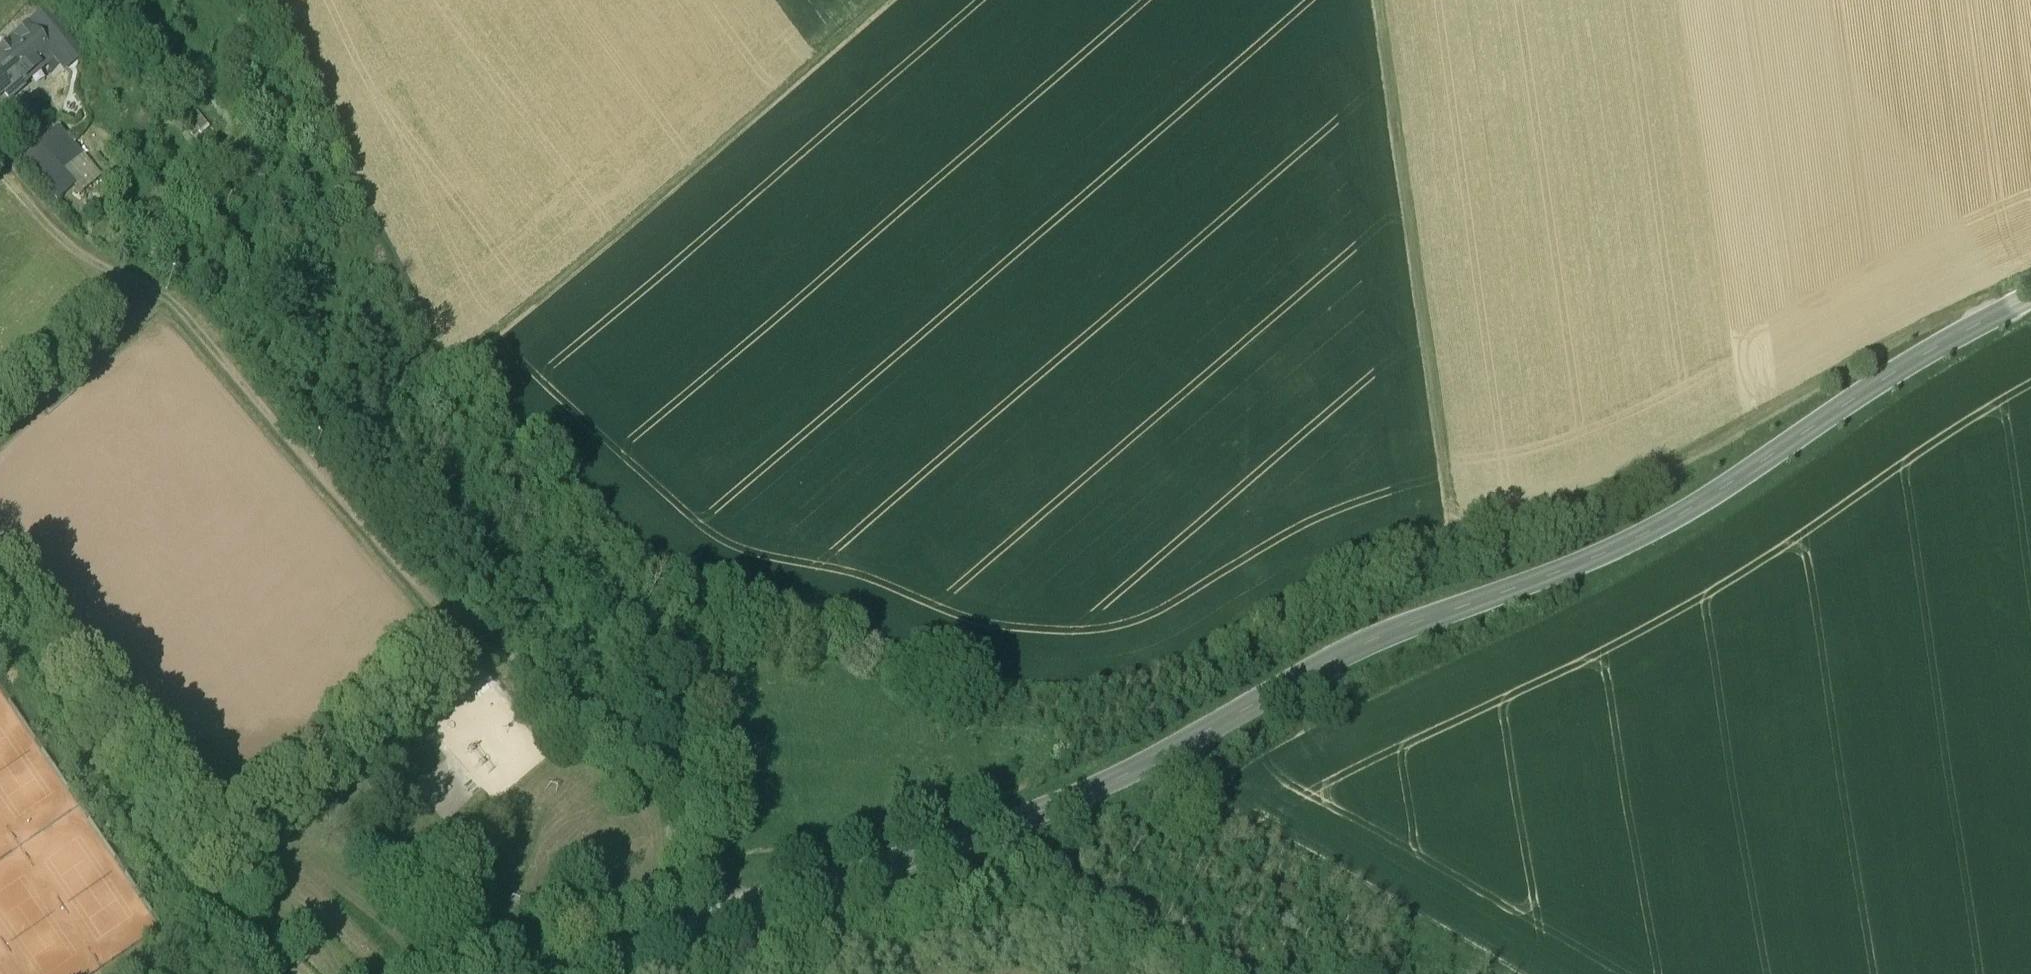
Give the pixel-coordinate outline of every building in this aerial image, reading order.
[(4,92),(10,99),(23,84),(26,86),(53,59),(58,66),(66,60),(72,67),(82,58),(44,12),(0,49),(0,96),(4,92)] [(194,123),(180,133),(192,149),(206,138),(194,123)] [(86,164),(57,129),(20,159),(44,187),(51,182),(61,194),(73,184),(81,194),(107,173),(94,158),(86,164)]
